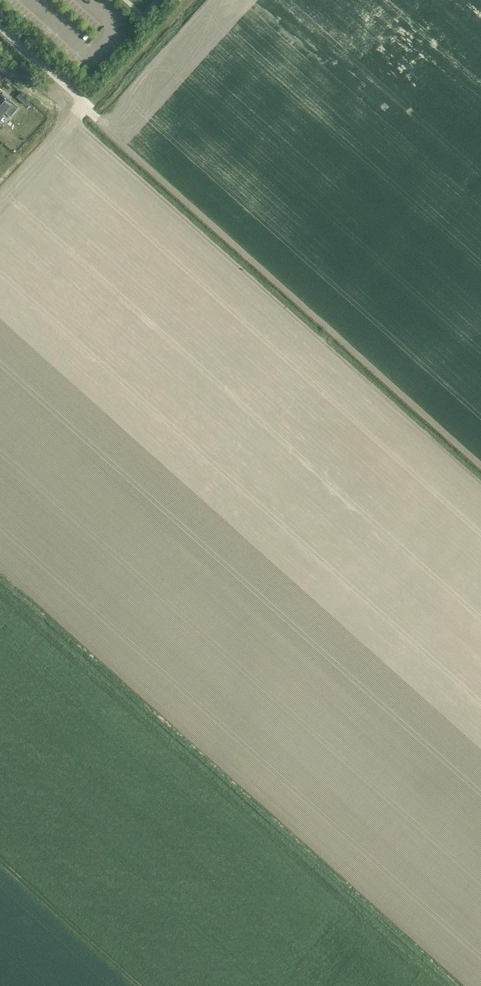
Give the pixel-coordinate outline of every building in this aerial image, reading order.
[(5,111),(10,116),(18,108),(0,92),(0,116),(5,111)]
